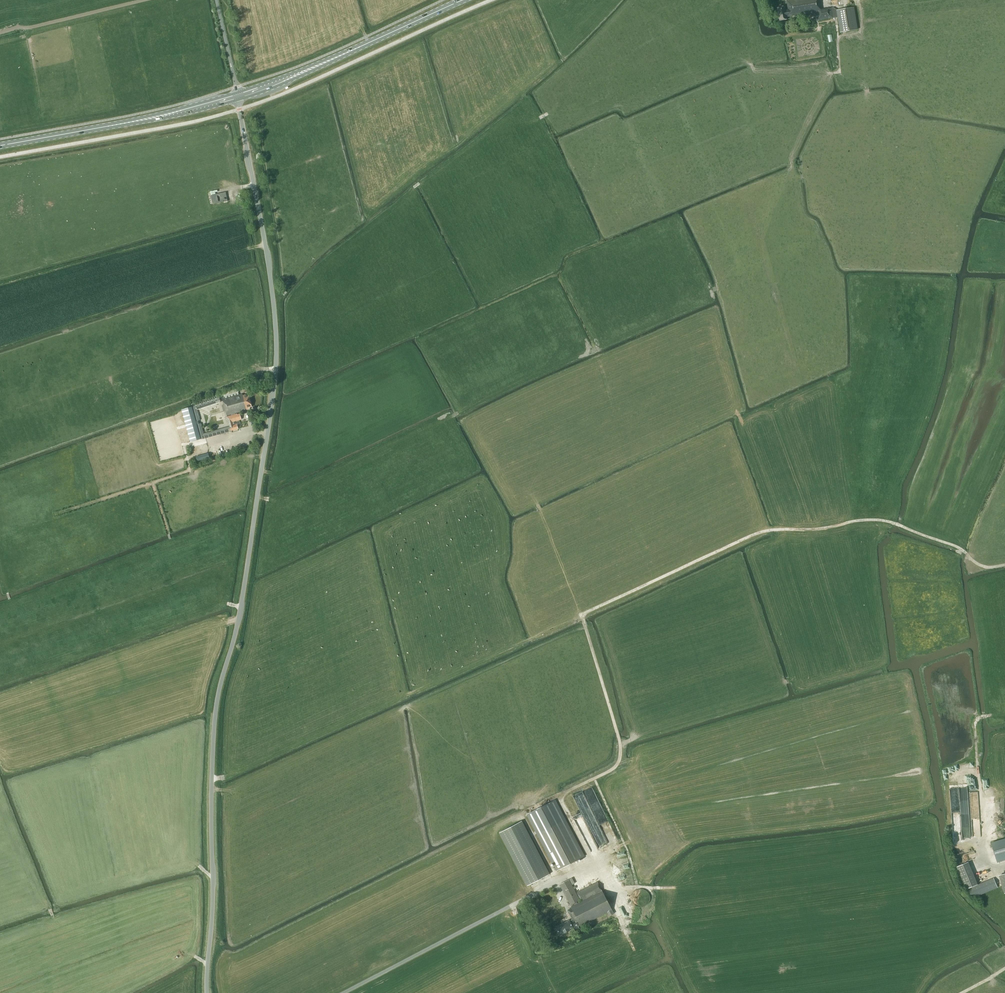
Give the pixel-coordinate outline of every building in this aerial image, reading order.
[(831,8),(831,7),(820,9),(819,0),(786,0),(788,9),(785,10),(784,6),(777,8),(779,21),(787,20),(786,17),(794,16),(794,17),(816,13),(818,20),(829,18),(837,17),(840,33),(858,30),(854,7),(836,10),(833,7),(831,8)] [(227,201),(226,192),(211,195),(213,204),(227,201)] [(250,407),(252,407),(248,394),(243,395),(242,394),(222,399),(226,415),(250,409),(250,407)] [(221,402),(219,397),(191,406),(195,421),(200,420),(198,409),(221,402)] [(191,407),(181,410),(191,442),(201,439),(196,424),(191,407)] [(201,423),(196,424),(201,439),(238,428),(237,424),(233,425),(232,422),(241,419),(240,413),(237,414),(237,413),(227,416),(230,426),(204,434),(201,423)] [(979,791),(971,791),(972,805),(980,805),(979,791)] [(581,794),(576,796),(581,808),(589,805),(588,803),(586,804),(581,794)] [(555,799),(527,814),(557,871),(584,856),(555,799)] [(960,818),(958,804),(950,804),(952,819),(954,818),(954,822),(957,822),(957,818),(960,818)] [(574,815),(582,834),(594,828),(593,826),(590,827),(588,823),(587,824),(582,812),(574,815)] [(522,821),(499,832),(527,885),(549,874),(522,821)] [(992,843),(998,862),(1004,860),(1004,839),(992,843)] [(993,865),(983,867),(984,872),(987,871),(988,876),(989,876),(989,875),(992,874),(991,871),(994,870),(993,865)] [(973,873),(961,878),(966,889),(978,884),(973,873)] [(994,878),(968,889),(972,899),(998,888),(994,878)] [(578,925),(579,927),(607,912),(609,916),(614,913),(598,882),(577,892),(581,901),(577,903),(576,902),(579,900),(569,879),(560,884),(570,905),(574,903),(574,904),(571,906),(571,908),(567,910),(572,919),(570,920),(569,920),(556,927),(560,935),(578,925)]
